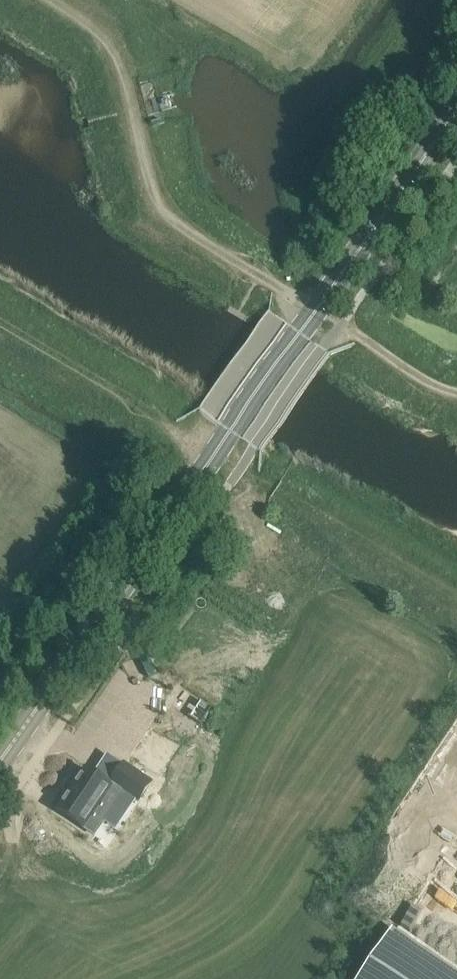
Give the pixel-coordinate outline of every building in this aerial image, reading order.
[(203,727),(215,708),(178,685),(166,704),(203,727)] [(152,738),(140,756),(161,771),(173,753),(152,738)] [(109,786),(86,770),(58,810),(94,834),(124,791),(138,801),(150,783),(124,765),(109,786)] [(377,930),(347,978),(456,978),(377,930)] [(430,944),(433,953),(455,945),(452,936),(430,944)]
